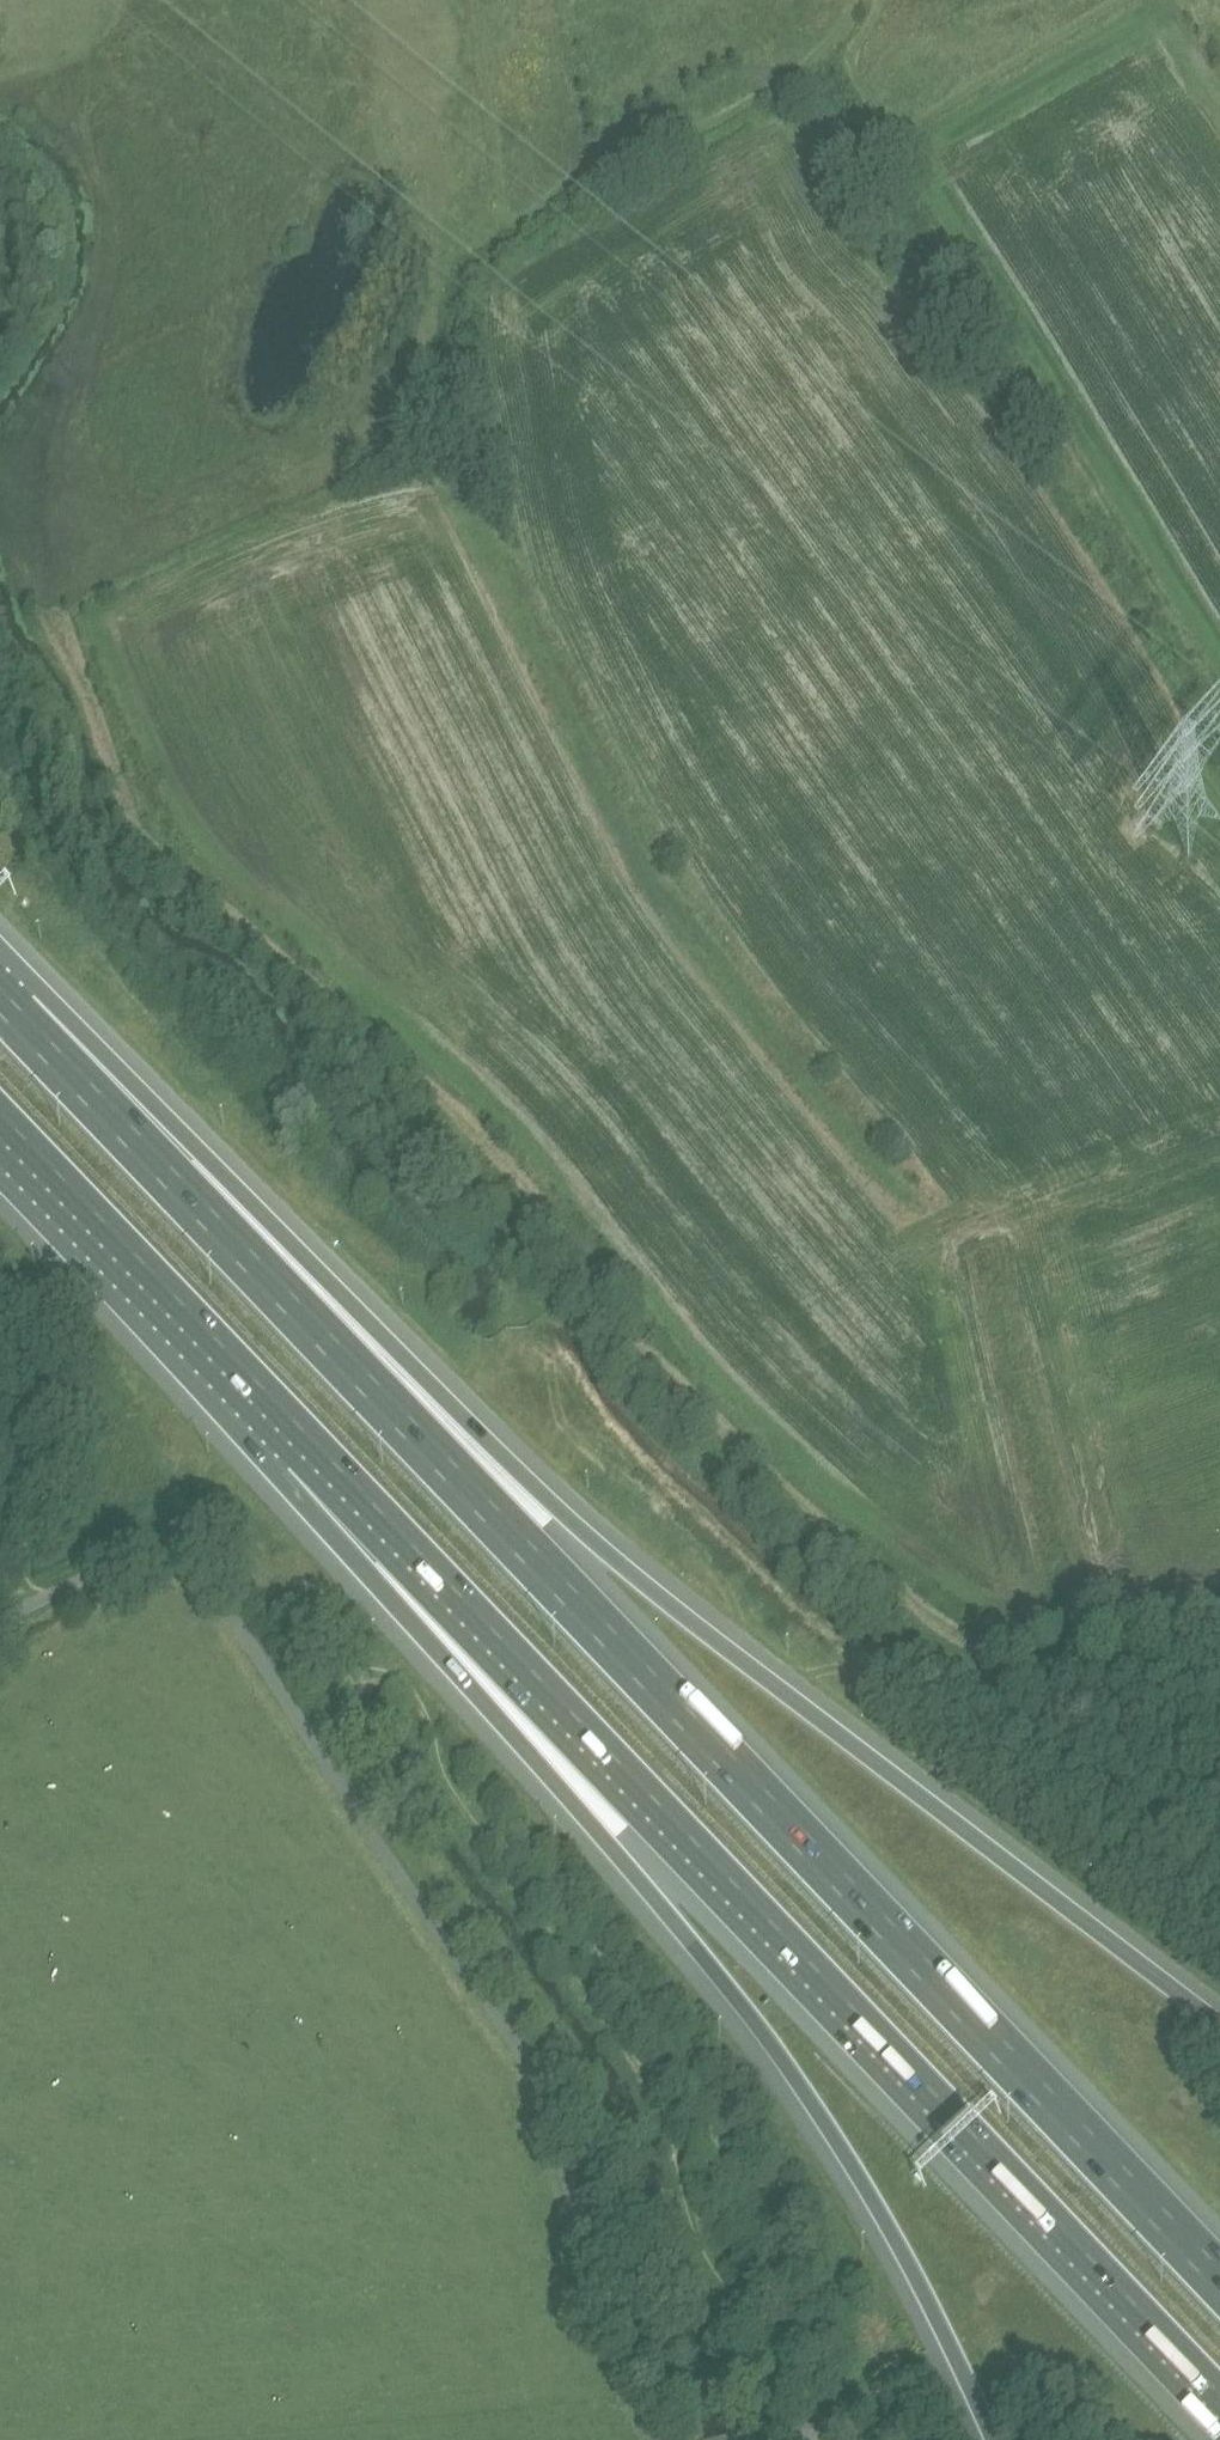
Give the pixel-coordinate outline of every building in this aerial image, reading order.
[(1208,1446),(1219,1453),(1219,1425),(1208,1446)] [(838,1885),(830,1894),(850,1911),(857,1902),(838,1885)]
